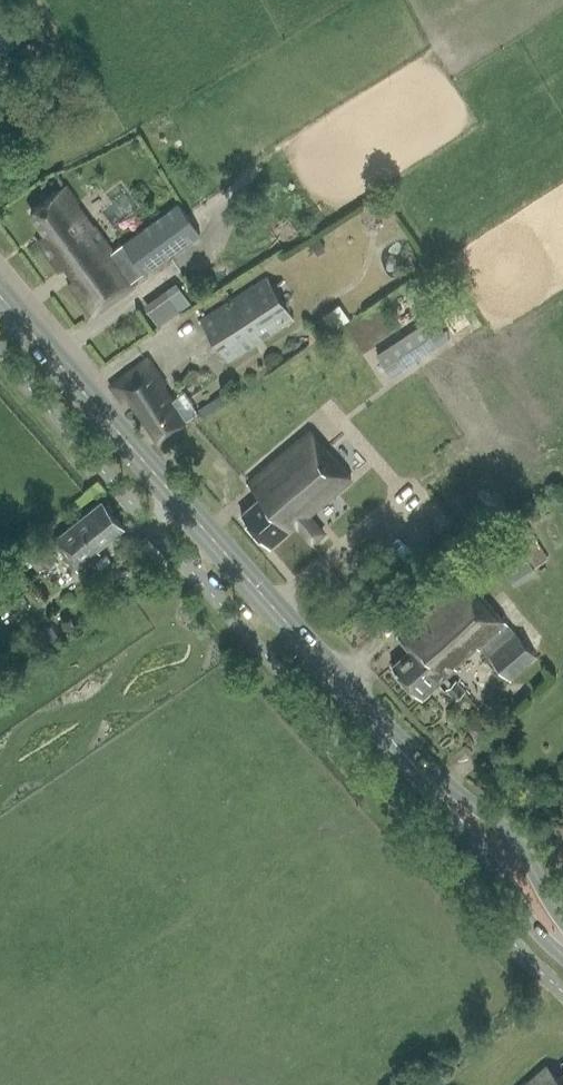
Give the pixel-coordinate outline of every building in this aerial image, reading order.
[(59,188),(28,211),(44,233),(34,240),(57,272),(67,265),(77,278),(66,285),(89,317),(134,284),(132,282),(144,273),(145,274),(200,234),(177,202),(107,254),(87,226),(85,228),(69,206),(71,205),(59,188)] [(319,239),(311,244),(318,254),(326,249),(319,239)] [(268,275),(201,318),(228,361),(295,319),(268,275)] [(153,302),(167,323),(200,300),(186,279),(153,302)] [(412,364),(405,352),(441,327),(434,316),(423,323),(387,347),(377,353),(393,377),(403,370),(412,364)] [(128,399),(130,397),(137,408),(136,408),(158,440),(186,421),(199,412),(186,392),(172,402),(144,361),(111,384),(112,386),(123,402),(128,398),(128,399)] [(260,497),(241,513),(270,547),(288,532),(296,525),(311,542),(325,530),(310,513),(351,478),(310,430),(248,484),(260,497)] [(97,547),(123,526),(102,499),(52,538),(78,571),(101,552),(97,547)] [(514,535),(492,548),(514,585),(537,572),(534,567),(549,558),(523,514),(507,523),(514,535)] [(56,553),(41,535),(15,557),(25,570),(34,563),(38,567),(56,553)] [(508,625),(504,628),(461,578),(397,633),(411,649),(389,669),(418,702),(482,647),(509,681),(536,659),(508,625)] [(466,690),(456,679),(446,689),(455,699),(466,690)] [(557,1078),(549,1067),(527,1084),(562,1084),(562,1073),(557,1078)]
